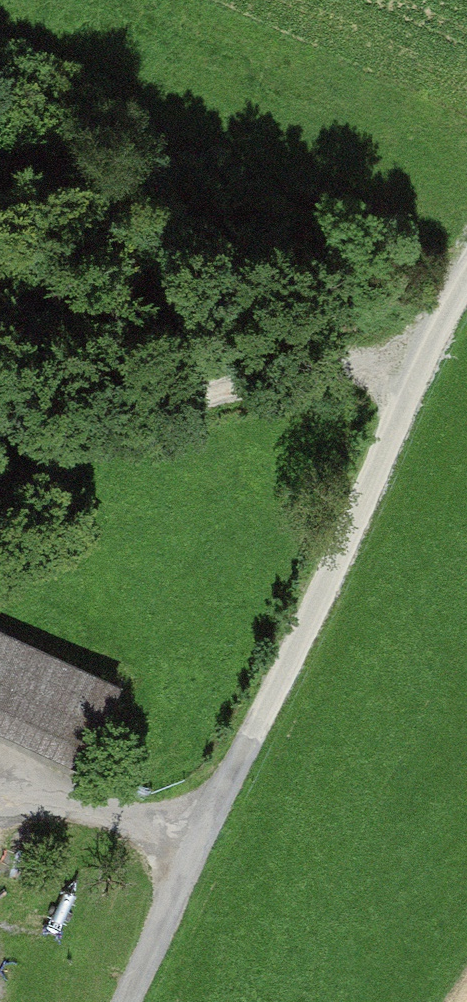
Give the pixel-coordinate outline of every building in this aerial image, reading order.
[(81,771),(119,692),(0,636),(0,732),(81,771)]
